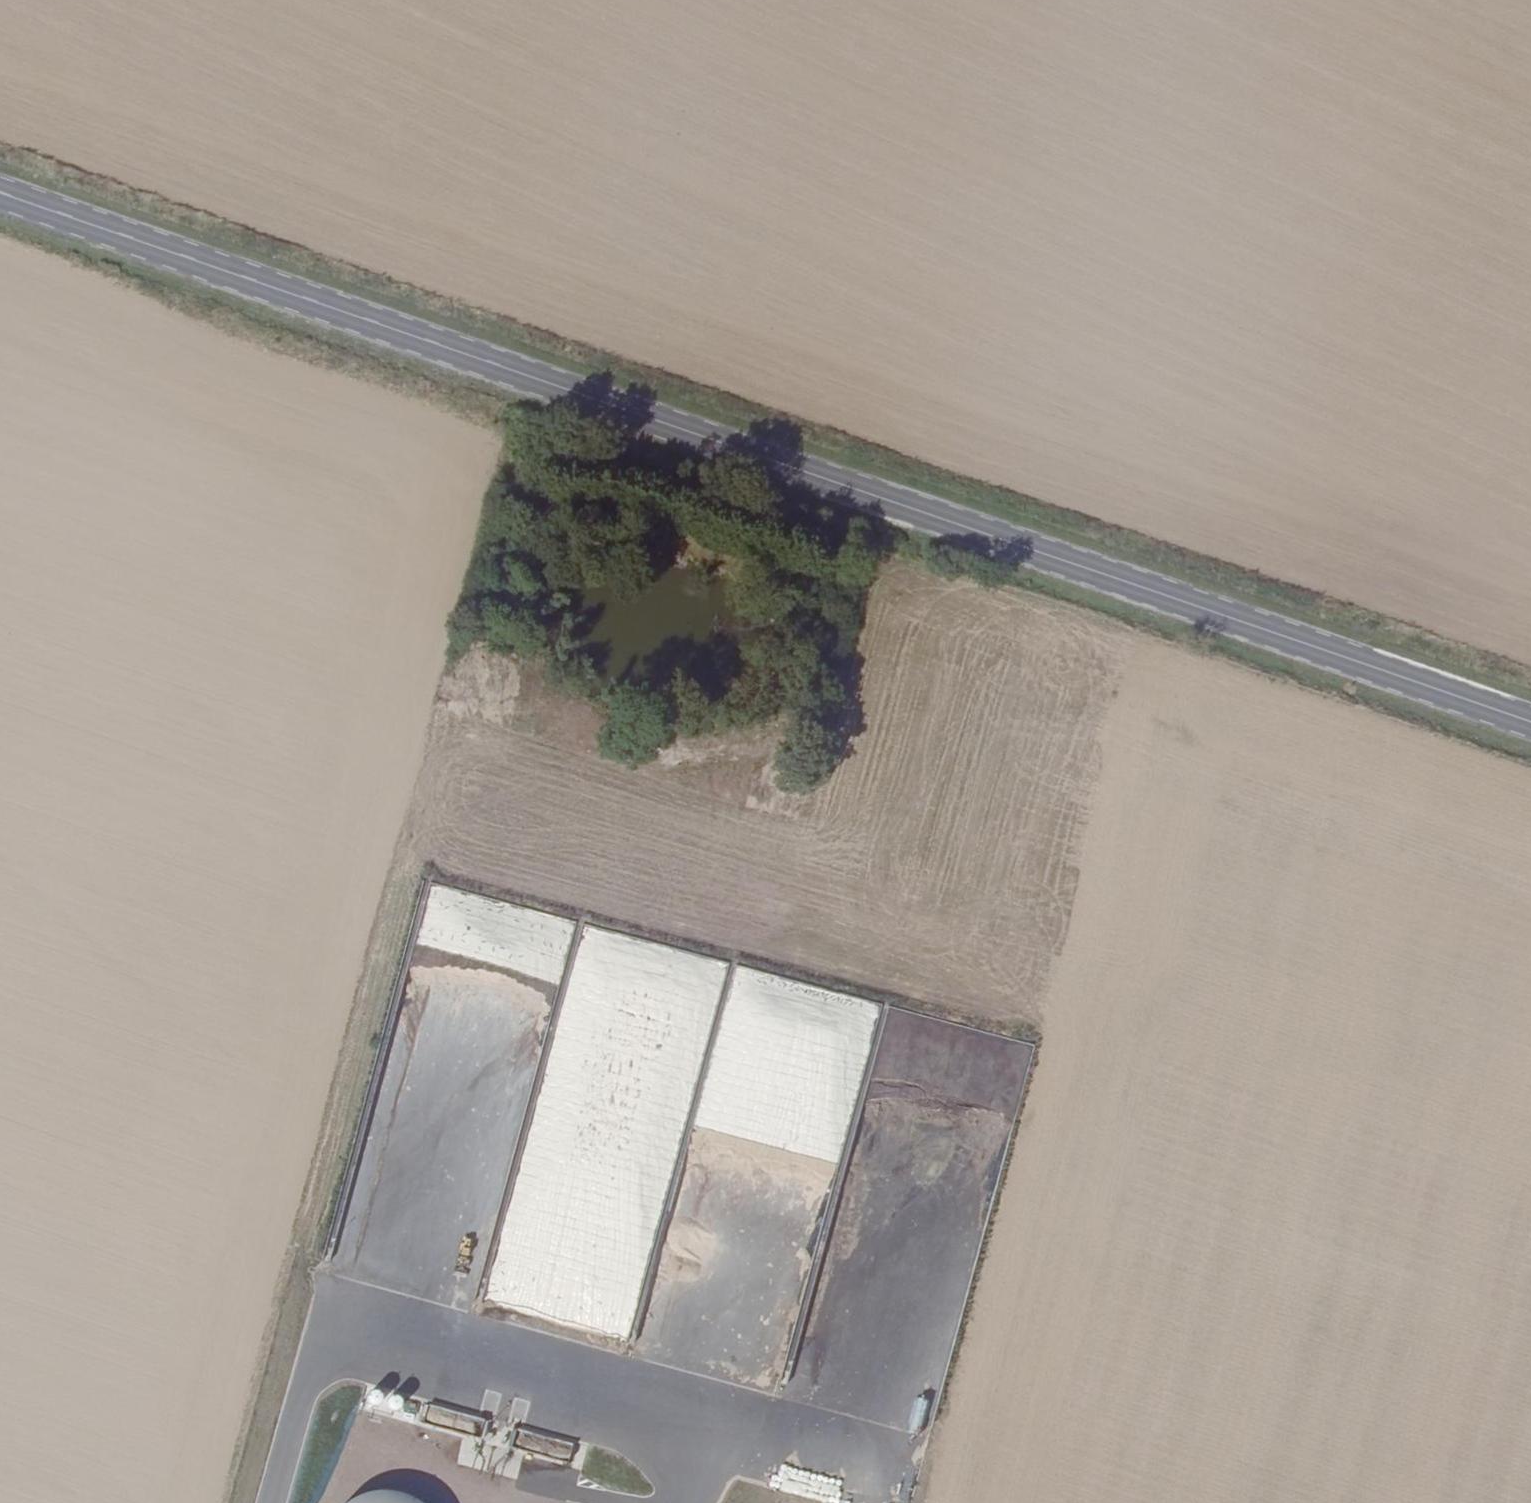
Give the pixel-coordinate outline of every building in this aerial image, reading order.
[(776,1211),(781,1155),(748,1151),(742,1208),(776,1211)] [(765,1250),(766,1224),(738,1223),(737,1250),(765,1250)] [(771,1298),(760,1348),(789,1354),(800,1304),(771,1298)] [(753,1359),(747,1387),(776,1393),(782,1365),(753,1359)]
